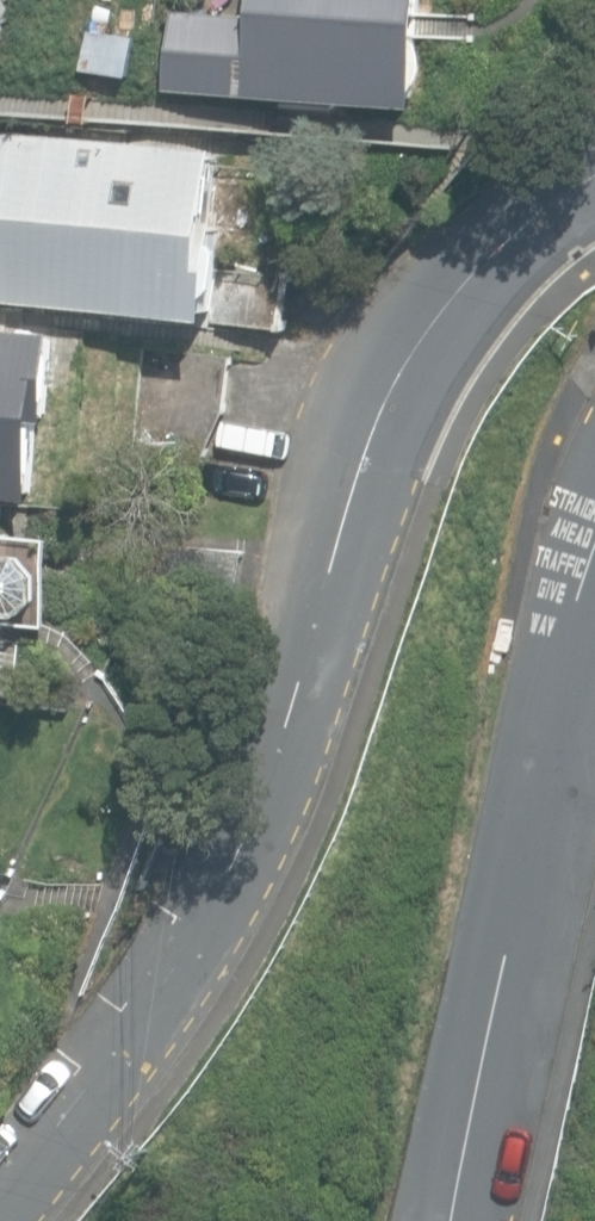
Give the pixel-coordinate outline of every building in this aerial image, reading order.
[(343,112),(343,105),(420,110),(427,0),(256,0),(255,17),(170,11),(165,92),(289,100),(288,108),(343,112)] [(83,69),(133,76),(139,36),(88,29),(83,69)] [(233,319),(241,226),(232,225),(238,146),(6,125),(0,198),(0,299),(233,319)] [(37,500),(44,419),(55,420),(62,331),(0,326),(0,497),(37,500)] [(3,698),(11,623),(52,627),(61,538),(20,534),(21,525),(0,523),(0,698),(3,698)]
